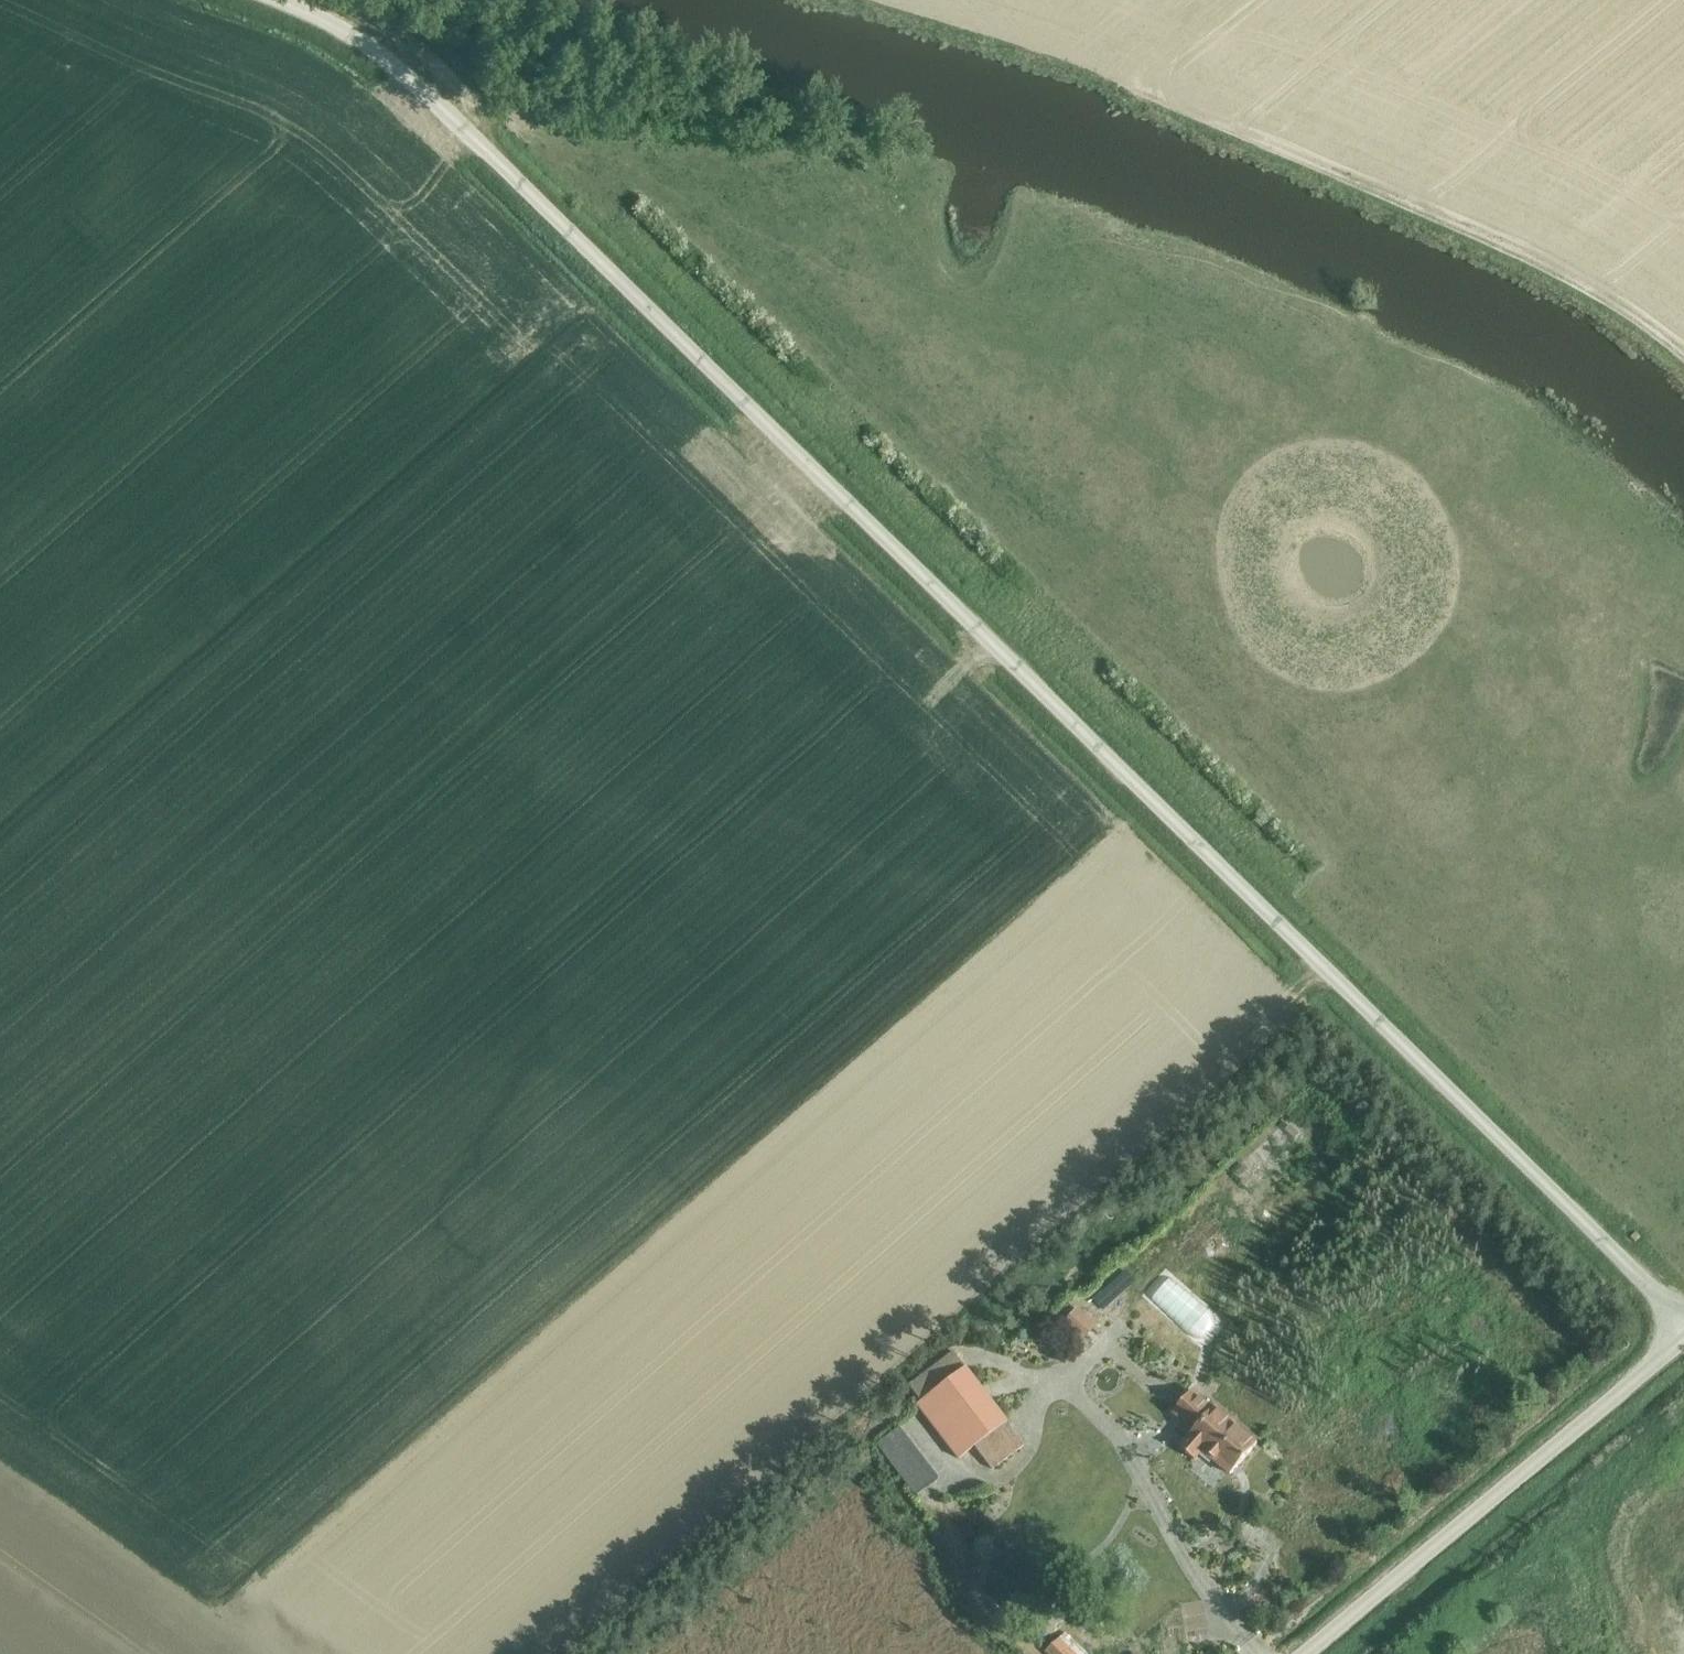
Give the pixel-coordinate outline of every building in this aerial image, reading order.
[(1097,1327),(1078,1309),(1063,1326),(1083,1343),(1097,1327)] [(1025,1448),(1006,1423),(966,1370),(917,1406),(958,1460),(974,1448),(992,1472),(1025,1448)] [(1229,1477),(1258,1443),(1216,1406),(1213,1409),(1193,1391),(1172,1415),(1192,1433),(1180,1447),(1196,1461),(1203,1454),(1229,1477)] [(1058,1639),(1045,1653),(1046,1653),(1073,1653),(1058,1639)]
